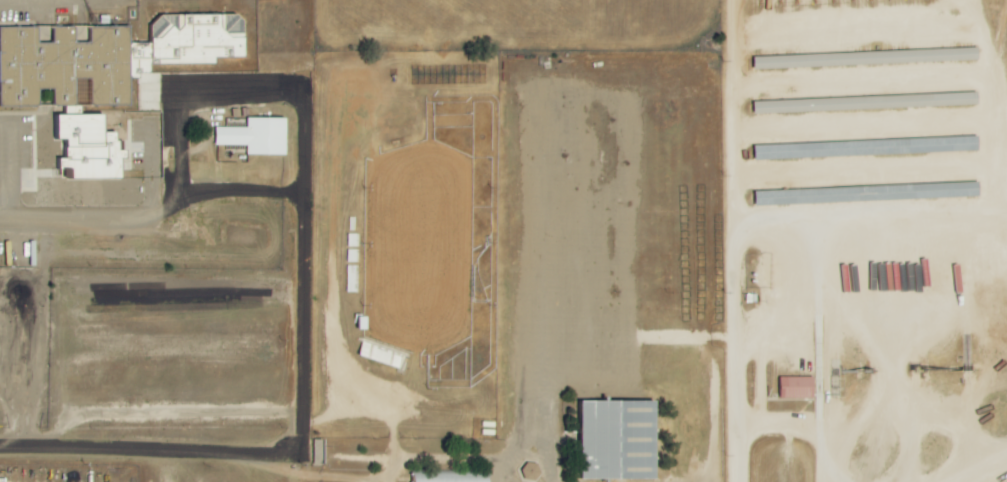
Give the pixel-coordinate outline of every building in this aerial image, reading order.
[(41,106),(0,107),(0,27),(40,26),(40,41),(53,41),(53,26),(77,26),(78,40),(91,40),(91,26),(132,25),(132,41),(152,40),(151,26),(162,15),(237,14),(245,21),(246,57),(216,57),(216,62),(150,63),(150,72),(140,72),(140,76),(130,76),(130,104),(90,105),(89,79),(76,79),(77,104),(65,104),(56,104),(55,89),(41,89),(41,106)] [(755,56),(756,68),(979,61),(979,49),(755,56)] [(979,106),(979,93),(755,101),(755,113),(979,106)] [(65,104),(66,115),(57,115),(57,138),(67,138),(68,157),(59,157),(59,173),(69,173),(70,182),(125,181),(125,160),(129,160),(129,149),(121,149),(121,139),(117,139),(117,132),(106,132),(106,114),(81,115),(81,105),(77,104),(65,104)] [(287,155),(287,118),(247,118),(247,128),(216,127),(215,145),(247,146),(247,155),(287,155)] [(755,144),(756,159),(980,152),(979,137),(755,144)] [(980,198),(980,183),(756,190),(756,205),(980,198)] [(780,399),(814,399),(814,378),(781,377),(780,399)] [(582,401),(657,402),(658,477),(582,479),(582,401)] [(539,481),(541,464),(525,463),(524,480),(539,481)] [(488,470),(488,481),(411,481),(411,470),(488,470)]
